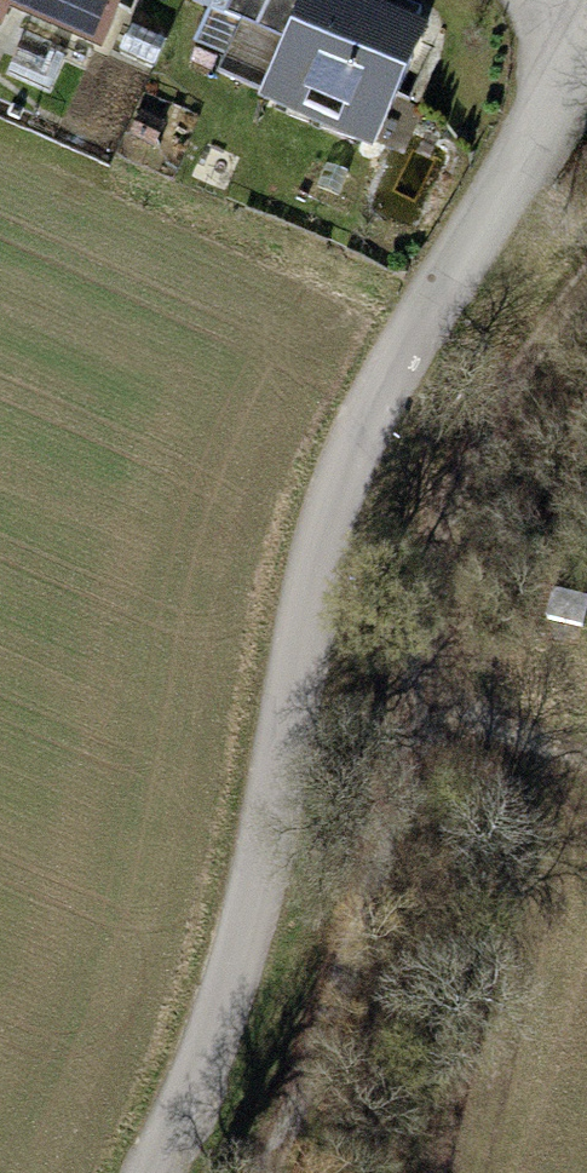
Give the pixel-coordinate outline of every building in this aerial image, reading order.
[(13,35),(0,65),(0,71),(40,89),(55,54),(78,63),(106,0),(0,0),(0,29),(13,35)] [(347,0),(220,0),(211,20),(265,44),(237,106),(350,157),(408,27),(347,0)] [(586,606),(538,595),(530,632),(577,643),(586,606)]
